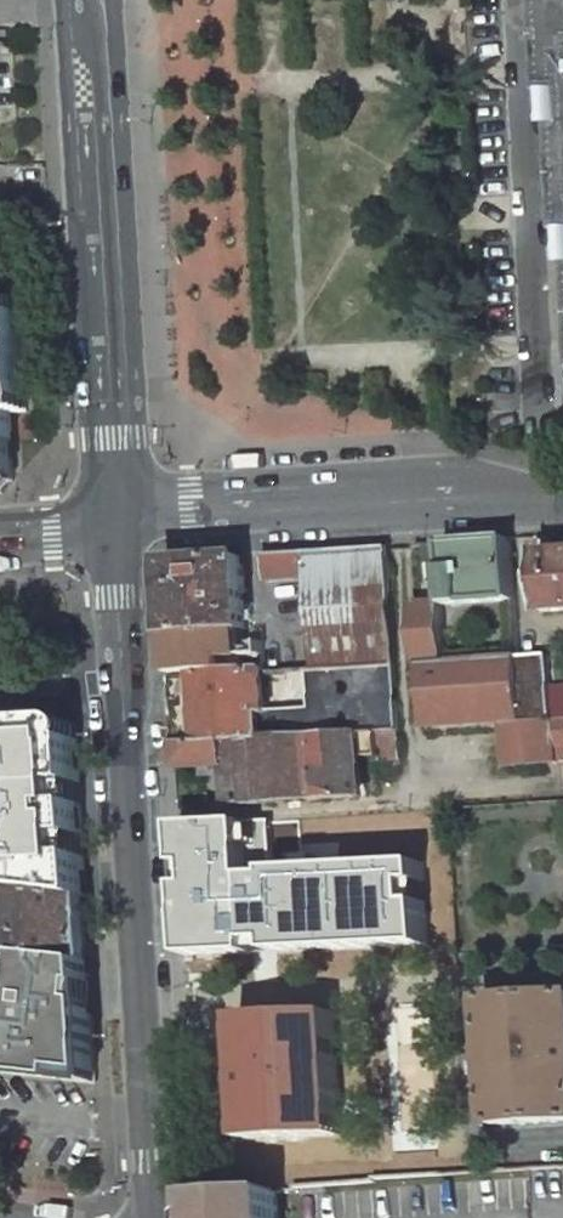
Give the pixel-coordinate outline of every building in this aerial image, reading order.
[(0,31),(0,43),(13,42),(13,30),(0,31)] [(22,301),(0,302),(0,443),(10,444),(9,413),(27,412),(22,301)] [(0,497),(12,484),(10,444),(0,443),(0,497)] [(444,603),(514,599),(509,539),(422,544),(424,583),(442,582),(444,603)] [(308,576),(315,670),(392,664),(394,664),(392,621),(391,607),(386,547),(259,555),(260,580),(308,576)] [(538,556),(541,613),(562,611),(562,554),(538,556)] [(167,562),(171,635),(233,630),(245,629),(245,623),(250,623),(249,612),(244,612),(241,557),(187,560),(167,562)] [(420,721),(500,717),(518,716),(513,655),(444,659),(441,603),(444,603),(442,582),(424,583),(417,584),(418,604),(411,605),(411,606),(414,663),(416,662),(416,664),(420,721)] [(414,663),(411,606),(391,607),(392,621),(394,664),(392,664),(393,666),(416,664),(416,662),(414,663)] [(171,635),(173,679),(192,678),(192,676),(236,673),(233,630),(171,635)] [(562,721),(562,685),(546,686),(544,657),(519,658),(517,654),(513,655),(518,716),(518,724),(562,721)] [(315,670),(293,672),(295,695),(312,693),(313,707),(266,711),(263,672),(236,673),(192,676),(192,678),(173,679),(176,742),(397,730),(393,666),(392,664),(315,670)] [(0,713),(0,777),(15,779),(13,822),(90,832),(84,721),(0,713)] [(518,716),(500,717),(504,765),(562,762),(562,721),(518,724),(518,716)] [(225,806),(358,797),(357,758),(378,756),(378,763),(398,762),(397,730),(176,742),(178,768),(221,766),(225,806)] [(246,942),(243,882),(237,883),(236,863),(359,856),(357,813),(180,826),(188,974),(278,967),(277,957),(312,954),(311,931),(254,934),(255,941),(246,942)] [(31,847),(33,825),(26,825),(10,823),(0,821),(0,843),(31,847)] [(86,898),(82,832),(42,827),(45,865),(25,863),(22,891),(86,898)] [(447,877),(446,856),(417,858),(418,879),(447,877)] [(0,862),(0,888),(15,890),(17,863),(0,862)] [(417,916),(449,916),(448,883),(416,884),(417,916)] [(28,955),(89,962),(86,898),(22,891),(15,953),(28,955)] [(367,960),(412,956),(410,918),(380,922),(365,926),(367,960)] [(96,1082),(89,962),(28,955),(24,989),(0,987),(0,1072),(96,1082)] [(483,1001),(491,1124),(562,1121),(562,996),(483,1001)] [(338,1135),(329,1010),(239,1016),(247,1141),(338,1135)] [(294,1188),(429,1178),(427,1155),(378,1159),(379,1171),(362,1171),(361,1150),(291,1157),(294,1188)] [(275,1189),(235,1192),(201,1195),(202,1217),(278,1217),(275,1189)]
